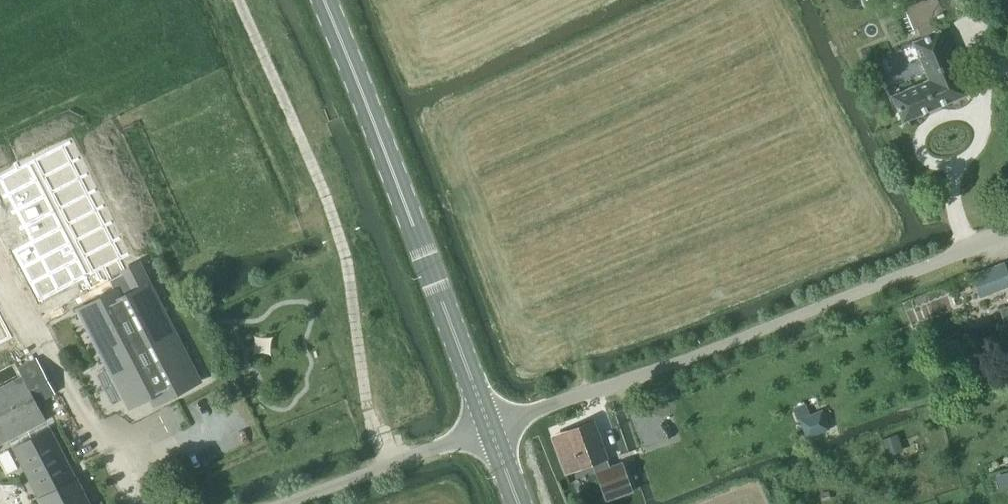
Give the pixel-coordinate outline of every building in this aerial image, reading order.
[(938,0),(919,0),(907,5),(907,6),(895,11),(905,33),(917,28),(921,37),(912,41),(928,79),(890,95),(902,123),(967,94),(939,29),(937,30),(935,25),(947,20),(938,0)] [(960,10),(971,6),(968,0),(956,0),(960,10)] [(109,294),(78,310),(129,407),(153,394),(156,400),(197,379),(137,263),(126,269),(128,274),(114,282),(118,290),(109,295),(109,294)] [(1007,286),(1007,273),(1004,263),(981,271),(990,293),(1007,286)] [(0,318),(0,343),(10,338),(0,318)] [(1007,381),(1007,372),(997,375),(999,384),(1007,381)] [(806,439),(829,430),(821,410),(798,419),(806,439)] [(622,464),(610,468),(593,423),(552,437),(565,474),(596,463),(599,473),(597,474),(604,494),(629,485),(622,464)] [(49,428),(12,447),(39,498),(39,499),(42,503),(89,503),(76,479),(75,479),(49,428)] [(993,490),(1007,486),(1007,467),(988,473),(993,490)]
